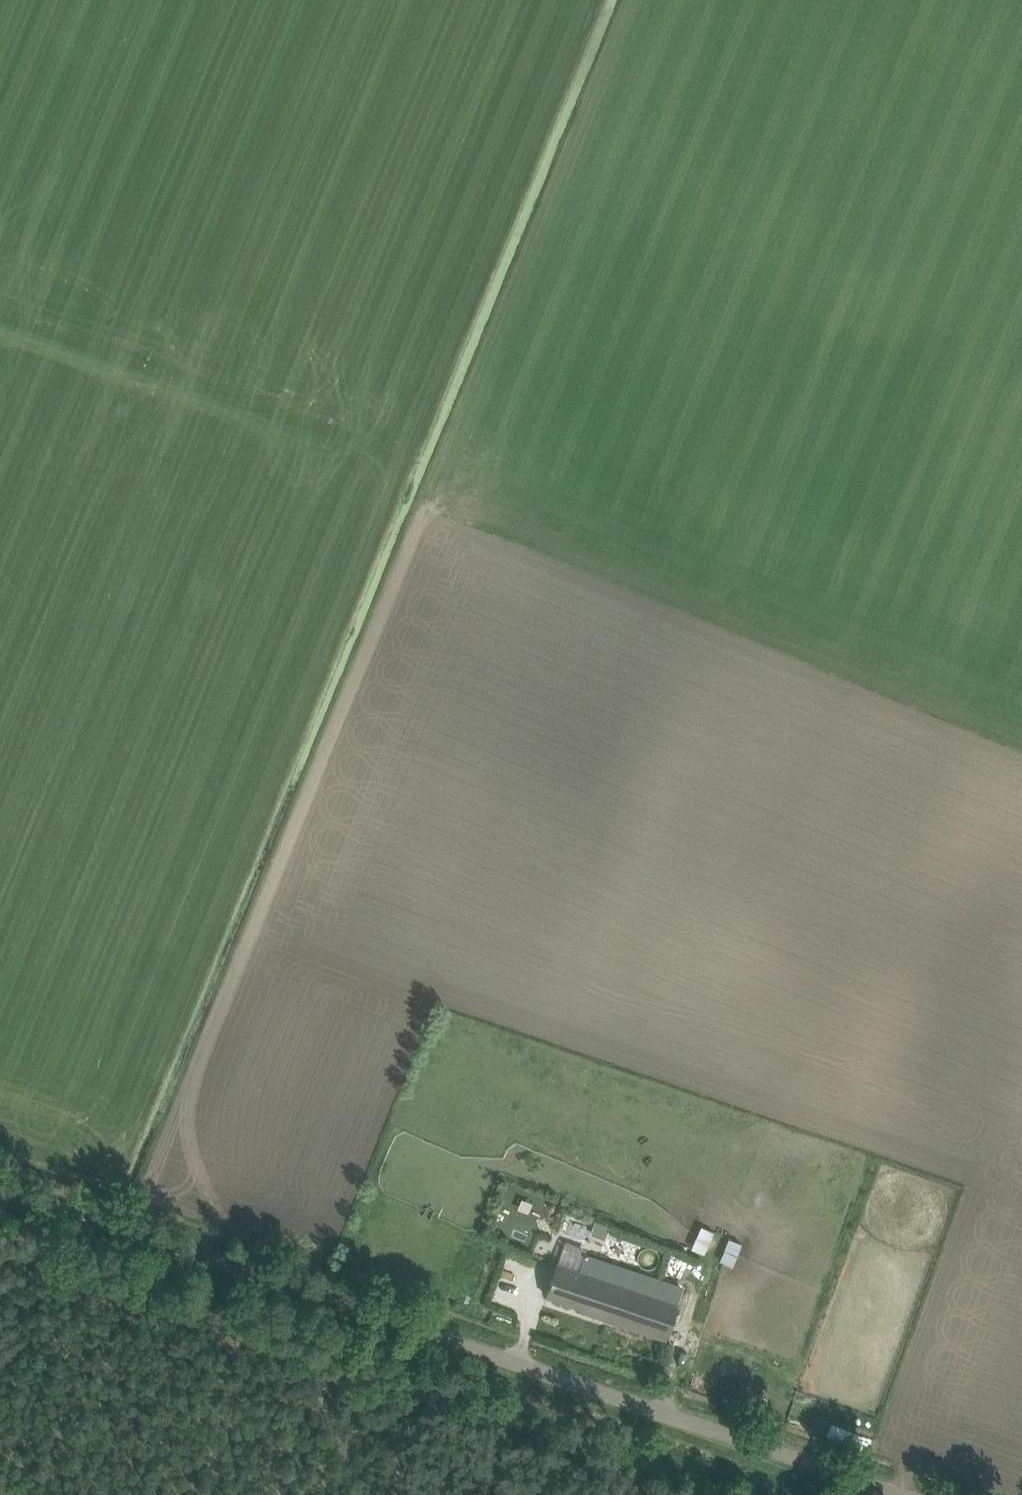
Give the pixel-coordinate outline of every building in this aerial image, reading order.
[(572,1207),(569,1213),(578,1217),(581,1210),(572,1207)] [(734,1276),(744,1253),(732,1247),(721,1270),(734,1276)] [(556,1263),(552,1276),(545,1294),(580,1306),(578,1311),(666,1340),(672,1323),(683,1291),(587,1257),(588,1255),(585,1254),(579,1271),(556,1263)] [(847,1438),(851,1425),(813,1414),(809,1427),(847,1438)]
